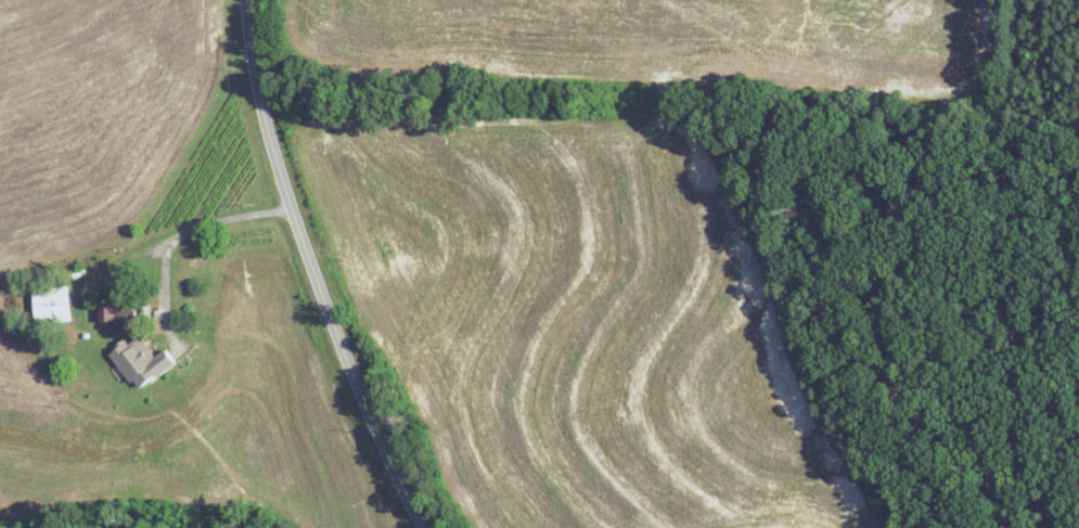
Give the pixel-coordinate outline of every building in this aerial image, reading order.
[(97,302),(97,323),(132,323),(132,302),(97,302)]
